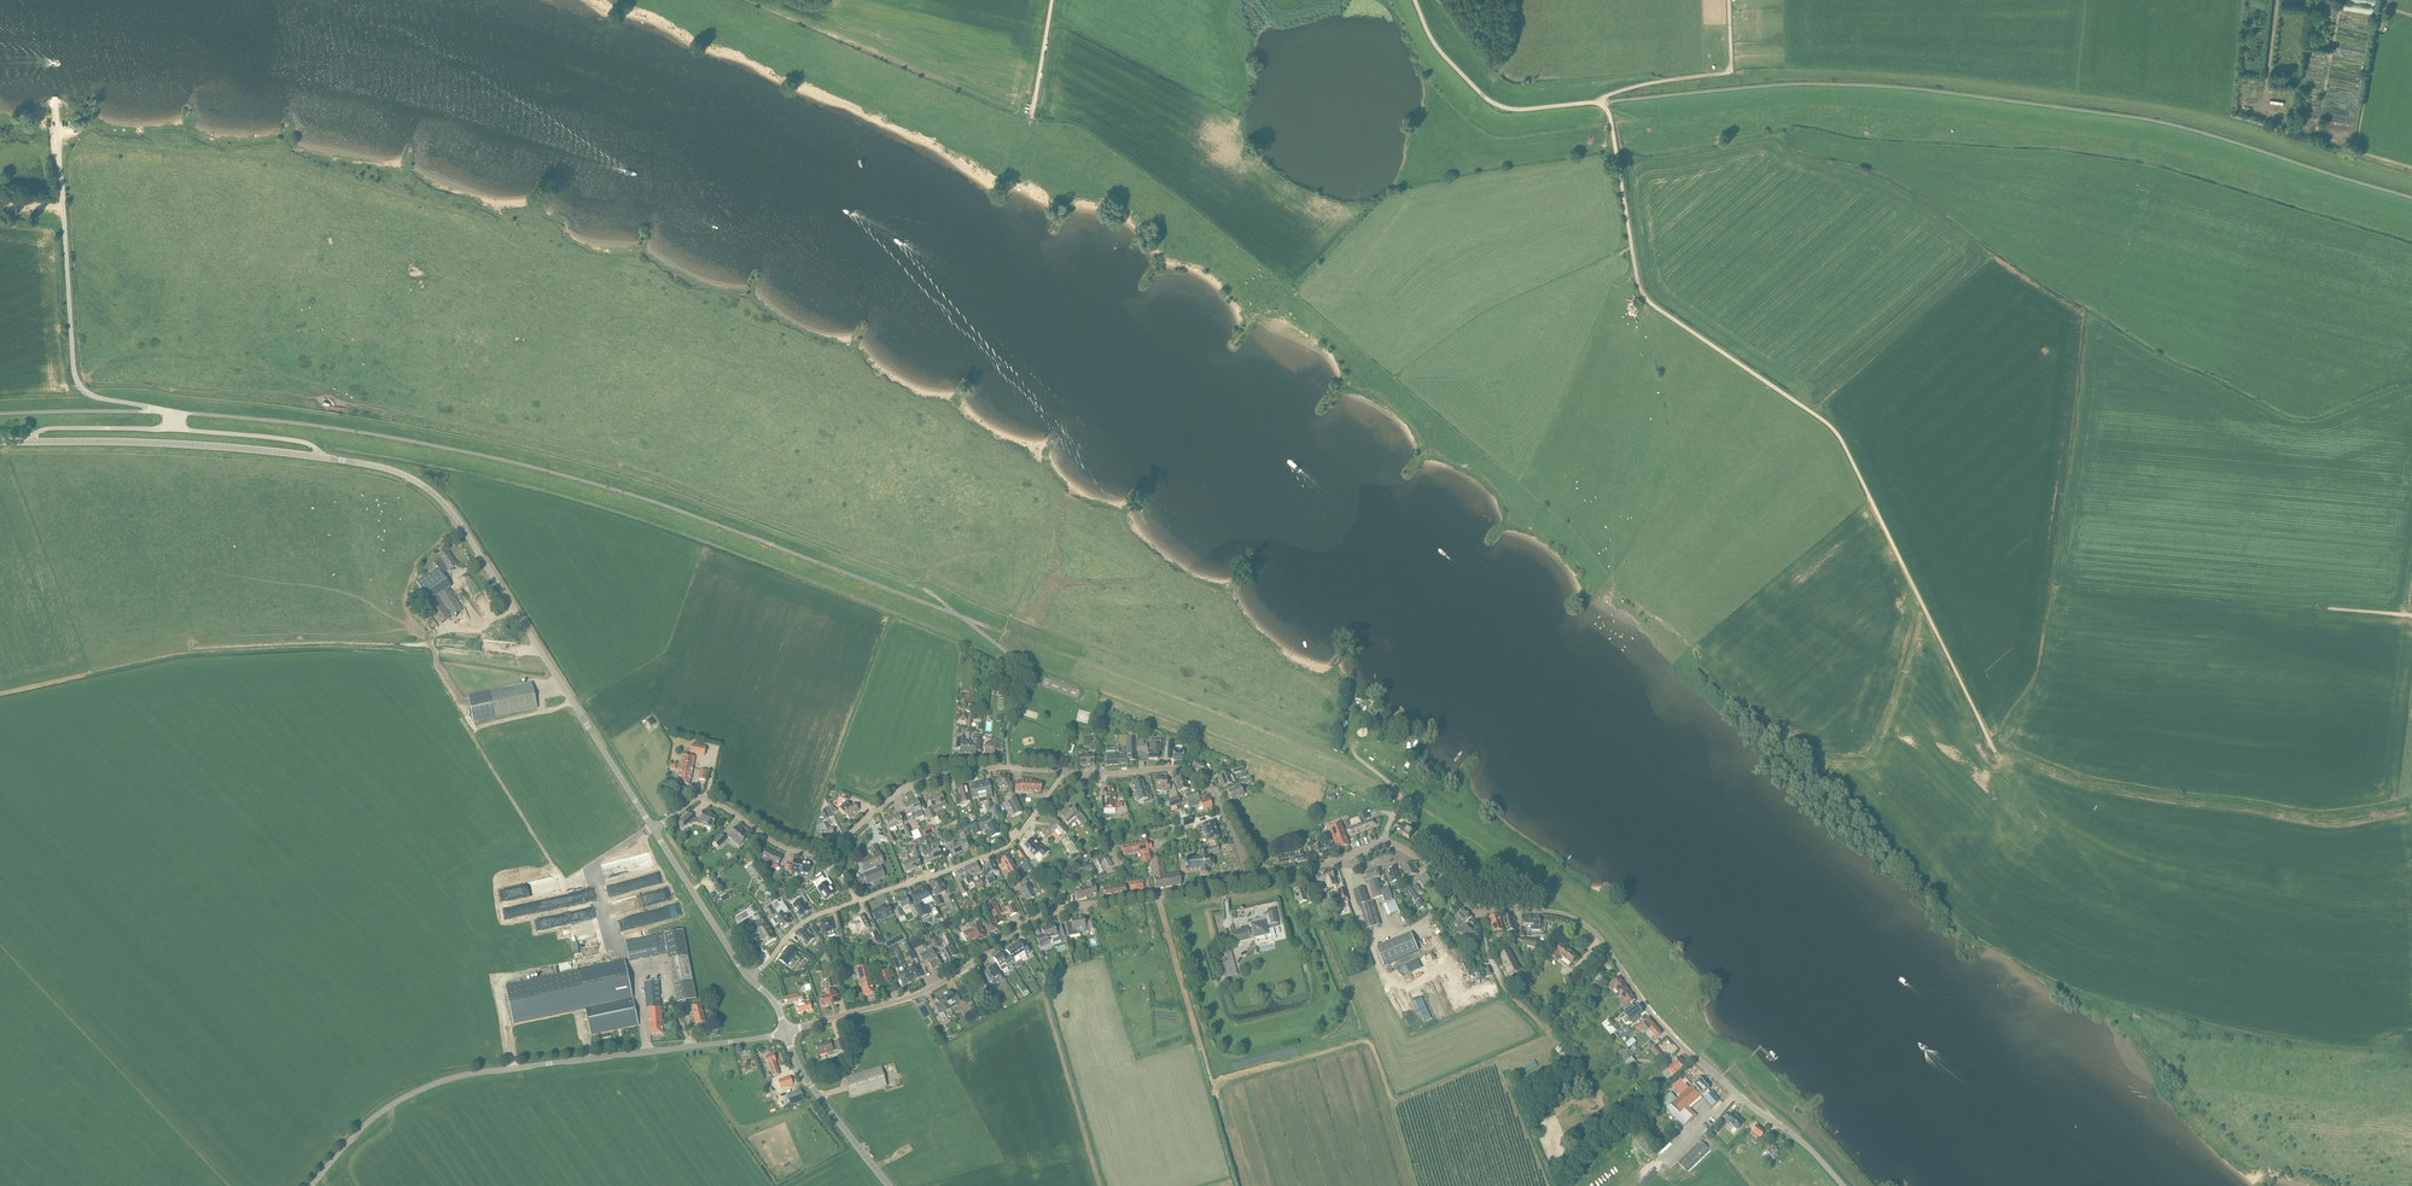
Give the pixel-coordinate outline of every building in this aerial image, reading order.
[(449,552),(441,557),(443,561),(437,565),(438,567),(427,574),(424,577),(416,582),(442,623),(463,609),(449,588),(451,587),(443,574),(449,570),(449,571),(450,570),(451,572),(454,570),(453,568),(457,565),(449,552)] [(532,682),(468,696),(473,721),(538,708),(536,701),(532,682)] [(965,695),(964,699),(965,700),(964,702),(972,704),(972,692),(966,692),(965,695)] [(652,717),(647,720),(651,727),(656,724),(652,717)] [(1119,753),(1119,764),(1128,764),(1128,761),(1136,761),(1135,751),(1135,742),(1135,740),(1127,740),(1127,736),(1119,736),(1120,748),(1127,748),(1127,753),(1122,753),(1119,753)] [(1096,738),(1087,738),(1087,746),(1089,746),(1089,751),(1095,751),(1095,745),(1096,745),(1096,738)] [(1147,745),(1144,745),(1144,742),(1142,740),(1142,738),(1137,738),(1137,751),(1147,751),(1147,746),(1147,745)] [(968,755),(969,743),(965,742),(965,739),(958,739),(957,749),(960,749),(960,754),(963,754),(963,756),(966,756),(967,755),(968,755)] [(973,740),(972,743),(969,743),(968,755),(975,755),(976,751),(979,751),(980,741),(973,740)] [(986,744),(985,756),(994,757),(995,750),(999,750),(1000,741),(995,741),(995,743),(989,742),(989,745),(986,744)] [(1147,750),(1147,751),(1148,751),(1148,759),(1158,760),(1158,752),(1160,752),(1160,741),(1150,741),(1150,750),(1147,750)] [(1168,742),(1168,757),(1173,757),(1173,761),(1183,761),(1183,756),(1184,757),(1184,755),(1183,755),(1183,750),(1181,750),(1176,750),(1172,750),(1173,742),(1168,742)] [(692,745),(690,752),(705,755),(706,747),(692,745)] [(1111,764),(1111,765),(1119,764),(1119,753),(1119,751),(1105,751),(1106,764),(1110,764),(1111,764)] [(693,768),(695,757),(682,755),(680,766),(693,768)] [(1094,755),(1080,756),(1081,766),(1094,765),(1094,755)] [(1205,773),(1207,775),(1211,769),(1208,768),(1208,767),(1196,761),(1192,767),(1205,774),(1205,773)] [(693,768),(680,766),(678,780),(679,781),(678,783),(689,785),(690,780),(691,780),(693,768)] [(700,770),(698,779),(705,780),(707,771),(700,770)] [(1228,773),(1219,777),(1221,782),(1220,782),(1223,787),(1232,783),(1228,773)] [(1009,782),(1009,777),(999,776),(998,787),(1008,788),(1008,793),(1013,794),(1014,782),(1009,782)] [(1185,776),(1174,779),(1178,792),(1188,789),(1185,776)] [(1167,778),(1156,777),(1156,785),(1156,790),(1169,790),(1169,783),(1167,783),(1167,778)] [(1015,792),(1029,793),(1030,779),(1021,779),(1021,782),(1016,782),(1015,792)] [(1029,793),(1034,793),(1034,792),(1041,792),(1042,783),(1034,782),(1034,780),(1030,779),(1029,793)] [(970,787),(970,786),(973,798),(973,797),(974,797),(974,799),(975,799),(975,798),(987,796),(987,798),(993,797),(992,795),(991,790),(991,787),(990,787),(989,780),(988,780),(989,781),(979,783),(979,782),(974,783),(975,783),(975,784),(971,785),(971,784),(971,785),(971,786),(970,787)] [(1142,780),(1132,784),(1136,796),(1135,797),(1136,801),(1137,800),(1138,801),(1143,799),(1148,798),(1151,796),(1150,792),(1147,793),(1144,786),(1142,780)] [(954,796),(956,805),(970,801),(966,786),(959,789),(960,794),(954,796)] [(1232,800),(1243,795),(1239,786),(1228,791),(1232,800)] [(1102,796),(1103,810),(1116,809),(1116,806),(1117,806),(1118,806),(1123,806),(1122,802),(1117,802),(1117,804),(1116,804),(1115,793),(1114,794),(1113,787),(1104,787),(1104,796),(1102,796)] [(851,795),(842,791),(840,796),(849,800),(851,795)] [(1187,801),(1199,797),(1197,791),(1185,796),(1187,801)] [(945,802),(941,793),(929,798),(929,800),(930,802),(932,807),(934,807),(935,810),(941,807),(940,804),(945,802)] [(1181,804),(1178,797),(1168,800),(1170,807),(1181,804)] [(1199,797),(1188,802),(1190,807),(1197,805),(1199,808),(1202,807),(1203,810),(1212,806),(1210,799),(1205,801),(1205,799),(1200,801),(1199,797)] [(1004,804),(1007,809),(1008,809),(1013,817),(1022,813),(1015,799),(1004,804)] [(839,808),(844,813),(850,819),(859,810),(853,804),(852,805),(850,802),(849,803),(847,800),(839,808)] [(917,800),(910,803),(916,817),(923,814),(921,809),(917,800)] [(910,803),(904,806),(907,815),(911,813),(913,818),(916,817),(910,803)] [(998,807),(991,808),(992,814),(989,815),(990,819),(994,818),(994,817),(1001,816),(998,807)] [(831,813),(828,808),(823,810),(828,819),(832,817),(831,813)] [(931,808),(926,810),(930,820),(935,818),(931,808)] [(1081,824),(1086,820),(1079,812),(1078,812),(1079,812),(1077,813),(1073,808),(1070,811),(1068,809),(1060,816),(1067,823),(1075,817),(1081,824)] [(704,810),(699,821),(707,824),(706,826),(711,828),(712,827),(713,827),(717,818),(712,815),(708,814),(709,813),(704,810)] [(1181,819),(1187,817),(1185,810),(1179,812),(1181,819)] [(678,822),(682,828),(694,818),(689,813),(678,822)] [(892,818),(896,827),(903,824),(899,815),(892,818)] [(1182,820),(1180,821),(1181,826),(1183,826),(1184,825),(1184,827),(1193,824),(1190,817),(1182,819),(1182,820)] [(889,830),(896,827),(892,818),(886,820),(889,830)] [(1056,819),(1040,833),(1045,838),(1047,841),(1052,836),(1056,841),(1066,833),(1062,828),(1063,827),(1056,819)] [(1352,827),(1347,829),(1349,835),(1376,824),(1373,819),(1362,823),(1362,821),(1351,825),(1352,827)] [(968,829),(973,827),(977,825),(975,820),(962,825),(964,831),(965,831),(968,829)] [(986,825),(991,837),(992,838),(1000,834),(995,821),(986,825)] [(1199,835),(1204,833),(1207,842),(1219,837),(1213,821),(1201,826),(1196,828),(1199,835)] [(1409,841),(1413,834),(1409,832),(1412,828),(1403,822),(1400,826),(1399,826),(1395,833),(1405,839),(1405,838),(1409,841)] [(819,834),(823,841),(834,835),(830,828),(828,825),(825,826),(825,824),(823,823),(817,826),(817,828),(819,834)] [(1337,845),(1339,849),(1349,845),(1341,823),(1329,827),(1336,845),(1337,845)] [(928,828),(922,830),(924,836),(934,832),(932,825),(928,827),(928,828)] [(973,827),(976,834),(981,832),(979,825),(977,825),(973,827)] [(736,827),(729,836),(733,839),(740,845),(742,843),(743,844),(745,841),(744,840),(747,837),(741,832),(742,831),(739,828),(737,826),(736,827)] [(911,833),(908,826),(903,828),(908,839),(912,837),(911,833)] [(918,830),(911,833),(912,837),(914,841),(920,838),(924,837),(923,833),(920,834),(918,830)] [(887,834),(891,843),(895,841),(892,832),(887,834)] [(714,842),(711,845),(716,849),(718,847),(719,847),(726,839),(721,834),(713,842),(714,842)] [(1067,837),(1061,841),(1070,856),(1077,852),(1067,837)] [(1033,839),(1025,846),(1029,850),(1029,851),(1029,852),(1030,851),(1034,856),(1039,852),(1043,856),(1047,853),(1043,848),(1042,849),(1037,844),(1038,844),(1036,842),(1033,839)] [(1149,853),(1146,839),(1140,840),(1141,842),(1126,846),(1126,844),(1122,845),(1124,856),(1143,852),(1143,854),(1149,853)] [(969,849),(965,840),(957,844),(956,843),(948,847),(952,856),(969,849)] [(883,863),(879,854),(876,845),(870,848),(873,855),(871,855),(872,857),(860,861),(865,873),(863,874),(867,885),(886,877),(885,877),(881,868),(881,867),(878,868),(877,865),(883,863)] [(1317,856),(1323,854),(1331,851),(1330,845),(1321,848),(1320,845),(1314,847),(1317,856)] [(1219,851),(1218,846),(1206,850),(1207,852),(1205,853),(1199,853),(1200,858),(1187,859),(1183,859),(1183,862),(1182,862),(1182,863),(1182,869),(1185,869),(1185,870),(1185,871),(1186,871),(1187,871),(1188,871),(1201,870),(1201,875),(1208,874),(1208,872),(1209,871),(1208,870),(1207,869),(1210,869),(1214,866),(1214,865),(1214,860),(1213,860),(1209,858),(1208,858),(1208,855),(1219,851)] [(1296,854),(1293,854),(1295,863),(1308,860),(1307,855),(1314,853),(1312,848),(1312,846),(1308,847),(1309,851),(1306,851),(1303,852),(1302,849),(1295,851),(1296,854)] [(938,848),(931,851),(934,860),(942,856),(938,848)] [(1293,854),(1296,854),(1294,848),(1290,849),(1291,854),(1277,858),(1279,867),(1288,865),(1295,863),(1293,854)] [(762,859),(770,862),(774,853),(767,849),(762,859)] [(930,861),(934,860),(931,851),(923,854),(926,863),(927,862),(927,864),(931,862),(930,861)] [(622,874),(651,868),(648,853),(619,859),(622,874)] [(770,862),(778,866),(782,856),(774,853),(770,862)] [(1003,870),(1006,868),(1013,864),(1008,855),(1001,860),(1003,863),(1000,865),(1003,870)] [(1097,861),(1103,871),(1112,866),(1107,856),(1097,861)] [(910,862),(913,870),(921,867),(918,858),(910,862)] [(1155,888),(1162,887),(1181,885),(1180,875),(1165,877),(1163,859),(1152,860),(1155,888)] [(792,870),(800,872),(802,862),(794,860),(793,865),(792,870)] [(802,862),(800,872),(805,873),(804,877),(808,878),(808,879),(808,880),(813,876),(814,873),(809,872),(810,866),(810,865),(811,863),(802,862)] [(913,870),(910,862),(902,865),(905,873),(913,870)] [(985,873),(988,872),(989,874),(992,874),(997,871),(993,862),(985,866),(983,867),(985,873)] [(976,863),(966,868),(971,877),(981,872),(980,870),(976,863)] [(1026,863),(1016,869),(1017,871),(1019,870),(1021,874),(1030,869),(1026,863)] [(1408,877),(1418,874),(1416,870),(1412,864),(1412,863),(1402,866),(1408,877)] [(1004,871),(1007,877),(1017,871),(1016,869),(1013,864),(1006,868),(1007,869),(1004,871)] [(966,868),(957,873),(959,877),(960,880),(961,882),(962,881),(966,879),(968,884),(969,885),(973,883),(974,883),(971,877),(966,868)] [(1395,868),(1387,871),(1391,884),(1401,881),(1398,872),(1396,873),(1395,868)] [(1335,878),(1332,870),(1316,877),(1319,884),(1326,881),(1329,889),(1337,886),(1334,878),(1335,878)] [(1378,870),(1365,874),(1367,882),(1369,881),(1377,879),(1380,878),(1378,870)] [(992,874),(989,874),(986,875),(986,876),(988,880),(987,881),(988,884),(995,882),(992,874)] [(1430,879),(1425,874),(1417,881),(1423,887),(1430,879)] [(823,876),(816,881),(820,887),(818,889),(825,900),(834,894),(829,886),(832,884),(828,877),(825,879),(823,876)] [(1028,883),(1025,878),(1018,882),(1020,887),(1021,887),(1022,889),(1021,890),(1027,902),(1035,897),(1038,895),(1035,889),(1031,890),(1029,886),(1027,883),(1028,883)] [(533,888),(534,888),(535,894),(553,891),(551,879),(532,882),(533,888)] [(1380,889),(1377,879),(1369,881),(1374,900),(1377,899),(1378,903),(1384,902),(1392,899),(1389,887),(1380,889)] [(944,888),(945,887),(943,883),(942,884),(940,880),(930,884),(936,896),(945,891),(944,888)] [(1143,890),(1142,881),(1128,882),(1132,891),(1143,890)] [(1076,891),(1077,896),(1078,899),(1097,893),(1094,882),(1086,884),(1087,887),(1076,891)] [(962,895),(965,893),(966,892),(967,892),(962,883),(957,886),(962,895)] [(1127,893),(1125,885),(1112,887),(1112,885),(1103,886),(1105,897),(1127,893)] [(1407,889),(1413,899),(1412,899),(1419,910),(1425,906),(1411,886),(1407,889)] [(930,896),(926,887),(911,894),(916,904),(921,902),(920,901),(930,896)] [(1364,887),(1353,890),(1358,905),(1362,904),(1369,902),(1364,887)] [(647,904),(670,898),(667,888),(651,892),(651,895),(646,896),(647,904)] [(1344,888),(1338,890),(1341,899),(1342,903),(1349,901),(1348,897),(1344,888)] [(1297,900),(1298,899),(1300,905),(1307,903),(1308,905),(1314,903),(1310,891),(1306,892),(1307,893),(1305,894),(1304,891),(1301,890),(1298,891),(1296,893),(1294,894),(1296,898),(1295,898),(1296,899),(1297,900)] [(800,897),(802,900),(793,905),(801,916),(809,911),(805,904),(808,902),(803,895),(800,897)] [(938,906),(943,904),(940,896),(934,899),(938,906)] [(912,904),(910,905),(907,898),(898,901),(901,909),(909,905),(914,917),(918,916),(912,904)] [(1394,900),(1382,904),(1387,916),(1399,911),(1394,900)] [(772,905),(778,915),(774,917),(775,918),(771,920),(774,926),(778,923),(782,929),(784,928),(784,929),(789,926),(788,925),(790,924),(784,914),(788,911),(782,901),(779,903),(777,901),(772,905)] [(1007,910),(1001,913),(995,901),(988,905),(997,925),(1003,922),(1000,916),(1008,912),(1007,910)] [(1369,902),(1362,904),(1369,928),(1381,925),(1373,901),(1369,902)] [(518,906),(520,915),(540,911),(539,902),(518,906)] [(923,904),(915,908),(918,913),(920,918),(921,918),(922,920),(931,916),(929,913),(930,913),(926,905),(924,906),(923,904)] [(1013,905),(1006,908),(1007,910),(1008,912),(1010,916),(1017,913),(1013,905)] [(883,906),(879,908),(876,910),(872,913),(874,917),(874,918),(875,920),(876,920),(876,921),(884,917),(884,918),(893,914),(888,906),(884,907),(883,906)] [(903,916),(900,909),(894,911),(897,918),(903,916)] [(1248,929),(1231,933),(1233,943),(1267,935),(1266,929),(1278,926),(1278,923),(1275,909),(1267,911),(1268,914),(1262,915),(1264,922),(1251,925),(1252,929),(1248,930),(1248,929)] [(1466,923),(1472,917),(1464,909),(1457,915),(1456,917),(1463,923),(1461,925),(1464,928),(1458,933),(1464,939),(1473,931),(1466,923)] [(572,913),(534,919),(536,930),(573,924),(572,913)] [(855,922),(850,924),(854,933),(859,931),(860,933),(861,932),(866,930),(870,928),(864,915),(860,918),(855,920),(855,922)] [(1499,915),(1495,915),(1489,916),(1494,932),(1503,930),(1499,915)] [(1512,915),(1504,917),(1508,931),(1509,936),(1516,935),(1515,929),(1512,915)] [(1084,916),(1077,918),(1079,930),(1084,929),(1084,932),(1094,930),(1095,937),(1098,936),(1096,928),(1094,928),(1093,921),(1085,922),(1084,916)] [(1540,926),(1541,917),(1522,916),(1522,926),(1532,926),(1532,929),(1540,930),(1540,926)] [(775,938),(767,925),(763,918),(756,923),(759,929),(757,930),(761,936),(758,938),(757,935),(752,938),(756,945),(761,943),(760,941),(763,940),(765,944),(775,938)] [(1079,930),(1077,918),(1071,919),(1072,925),(1069,925),(1065,926),(1067,937),(1076,935),(1075,930),(1079,930)] [(825,937),(828,936),(827,932),(834,930),(830,919),(820,922),(825,937)] [(996,929),(993,922),(986,925),(989,932),(996,929)] [(969,930),(963,933),(967,942),(974,939),(976,943),(986,938),(983,932),(984,932),(980,923),(974,925),(973,924),(967,927),(969,930)] [(1054,924),(1048,927),(1053,942),(1060,940),(1059,938),(1062,937),(1063,938),(1066,937),(1066,936),(1065,932),(1063,926),(1059,928),(1059,929),(1056,930),(1055,929),(1054,924)] [(806,945),(817,936),(815,933),(817,931),(814,926),(811,929),(810,927),(803,933),(802,932),(798,936),(806,945)] [(1044,935),(1036,937),(1040,947),(1049,944),(1049,943),(1053,942),(1052,938),(1048,927),(1041,929),(1044,935)] [(667,953),(677,1003),(696,999),(683,930),(669,933),(672,952),(667,953)] [(672,952),(669,933),(625,941),(629,960),(667,953),(672,952)] [(1418,951),(1411,933),(1405,935),(1413,953),(1418,951)] [(958,955),(948,935),(942,938),(947,948),(944,950),(949,960),(958,955)] [(912,949),(922,945),(919,937),(909,942),(912,949)] [(932,940),(936,949),(941,946),(936,938),(932,940)] [(748,951),(751,950),(752,949),(748,942),(744,945),(748,951)] [(1022,947),(1019,942),(1012,946),(1021,959),(1030,953),(1025,945),(1022,947)] [(1553,954),(1552,956),(1557,960),(1559,958),(1560,956),(1571,964),(1578,956),(1573,952),(1572,953),(1566,949),(1566,948),(1561,944),(1553,954)] [(1021,959),(1012,946),(1006,950),(1010,956),(1007,957),(1011,965),(1021,959)] [(1224,948),(1221,948),(1227,973),(1236,971),(1229,946),(1224,948)] [(788,947),(779,960),(787,966),(796,953),(788,947)] [(932,948),(920,955),(923,962),(928,959),(929,961),(928,961),(932,970),(941,966),(932,948)] [(908,953),(913,961),(917,959),(912,951),(908,953)] [(1503,954),(1501,955),(1507,968),(1507,969),(1510,975),(1517,971),(1515,966),(1516,965),(1509,951),(1508,952),(1503,954)] [(1000,954),(993,958),(1002,971),(1011,965),(1007,957),(1004,959),(1000,954)] [(625,961),(506,986),(514,1023),(585,1008),(633,998),(625,961)] [(867,965),(855,968),(857,975),(859,975),(860,980),(858,980),(860,987),(862,987),(864,995),(874,993),(872,984),(867,965)] [(910,969),(908,970),(913,980),(915,979),(915,980),(919,978),(919,977),(921,976),(916,966),(914,967),(913,966),(909,968),(910,969)] [(995,966),(992,968),(984,973),(990,982),(991,981),(993,985),(1003,979),(995,966)] [(891,981),(887,969),(880,971),(883,983),(891,981)] [(911,981),(913,980),(908,970),(906,971),(905,970),(901,972),(902,973),(899,974),(904,984),(907,983),(907,984),(911,982),(911,981)] [(1478,972),(1470,976),(1473,980),(1480,976),(1478,972)] [(828,979),(831,988),(837,986),(834,977),(828,979)] [(1635,1000),(1630,993),(1619,977),(1612,982),(1623,997),(1619,1000),(1624,1007),(1635,1000)] [(651,1034),(663,1033),(658,981),(644,982),(646,1008),(649,1008),(651,1034)] [(993,987),(990,989),(997,1000),(1000,998),(993,987)] [(833,994),(833,991),(825,992),(826,996),(821,997),(822,1001),(820,1001),(822,1006),(824,1006),(829,1005),(833,1004),(838,1002),(836,993),(833,994)] [(960,1001),(955,993),(952,995),(950,991),(943,995),(950,1009),(957,1005),(956,1003),(960,1001)] [(1535,998),(1528,992),(1523,998),(1531,1004),(1535,998)] [(795,1001),(798,1013),(812,1010),(810,1003),(802,1005),(802,1002),(805,1001),(803,995),(798,996),(792,998),(793,1002),(795,1001)] [(938,1003),(934,1005),(939,1013),(942,1011),(943,1013),(950,1009),(943,995),(936,999),(938,1003)] [(585,1008),(591,1035),(638,1025),(633,998),(585,1008)] [(969,1007),(973,1015),(977,1012),(973,1004),(969,1007)] [(1632,1004),(1624,1011),(1626,1014),(1624,1015),(1629,1022),(1631,1021),(1633,1023),(1640,1018),(1638,1016),(1643,1012),(1638,1005),(1635,1007),(1632,1004)] [(701,1005),(692,1007),(696,1024),(705,1022),(701,1005)] [(981,1018),(977,1012),(973,1015),(972,1015),(975,1021),(981,1018)] [(1640,1026),(1637,1028),(1640,1030),(1642,1029),(1646,1033),(1649,1030),(1654,1026),(1648,1019),(1642,1023),(1640,1026)] [(1608,1020),(1603,1024),(1611,1035),(1616,1030),(1608,1020)] [(1654,1026),(1649,1030),(1654,1036),(1651,1039),(1653,1041),(1662,1034),(1661,1033),(1654,1026)] [(946,1032),(942,1034),(945,1038),(948,1037),(949,1038),(953,1036),(951,1031),(949,1029),(945,1031),(946,1032)] [(1625,1034),(1622,1030),(1621,1029),(1616,1032),(1620,1038),(1625,1035),(1625,1034)] [(1633,1038),(1626,1044),(1629,1047),(1636,1041),(1633,1038)] [(819,1055),(837,1050),(838,1052),(845,1050),(841,1039),(834,1041),(835,1042),(831,1044),(830,1041),(816,1045),(817,1049),(816,1049),(817,1050),(819,1055)] [(1573,1059),(1562,1045),(1555,1051),(1565,1065),(1573,1059)] [(1662,1053),(1655,1045),(1651,1049),(1658,1058),(1662,1053)] [(1619,1052),(1627,1061),(1632,1057),(1624,1048),(1619,1052)] [(774,1054),(765,1057),(769,1067),(770,1067),(773,1077),(780,1075),(775,1061),(776,1061),(774,1054)] [(1635,1061),(1632,1057),(1626,1063),(1629,1066),(1635,1061)] [(1669,1067),(1666,1070),(1671,1074),(1670,1075),(1672,1077),(1678,1072),(1686,1065),(1680,1058),(1679,1057),(1673,1064),(1669,1067)] [(881,1067),(867,1071),(845,1078),(851,1097),(887,1086),(881,1067)] [(706,1075),(711,1084),(715,1082),(711,1073),(706,1075)] [(790,1077),(778,1081),(781,1088),(793,1084),(790,1077)] [(1671,1091),(1660,1101),(1667,1108),(1666,1109),(1684,1126),(1688,1121),(1693,1116),(1685,1110),(1702,1095),(1703,1097),(1704,1098),(1712,1107),(1713,1107),(1721,1100),(1720,1100),(1712,1091),(1711,1092),(1708,1090),(1710,1088),(1700,1077),(1692,1085),(1677,1098),(1671,1091)] [(801,1091),(787,1096),(791,1106),(805,1101),(801,1091)] [(1729,1125),(1730,1124),(1737,1130),(1743,1123),(1737,1117),(1738,1116),(1733,1112),(1725,1122),(1729,1125)] [(1720,1120),(1712,1129),(1718,1133),(1725,1124),(1720,1120)] [(1756,1125),(1752,1131),(1755,1133),(1753,1135),(1757,1139),(1759,1136),(1761,1138),(1765,1132),(1756,1125)] [(1638,1144),(1648,1156),(1654,1151),(1644,1139),(1638,1144)] [(1701,1140),(1679,1162),(1687,1171),(1710,1149),(1701,1140)]
